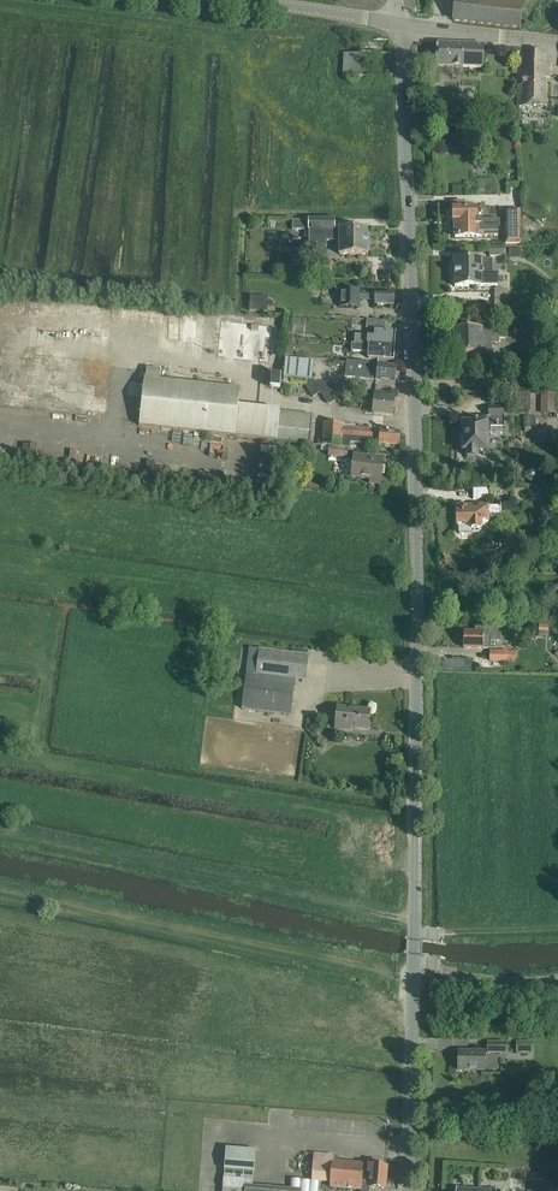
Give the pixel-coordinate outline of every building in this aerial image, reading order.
[(453,21),(520,29),(523,3),(502,0),(456,0),(453,21)] [(343,77),(388,79),(390,41),(361,39),(360,55),(344,54),(343,77)] [(484,46),(438,44),(436,67),(448,67),(482,69),(484,46)] [(518,86),(517,107),(546,106),(545,77),(549,77),(549,65),(543,65),(544,51),(527,51),(527,63),(526,76),(523,76),(523,86),(518,86)] [(538,120),(537,109),(525,110),(526,120),(538,120)] [(466,209),(466,203),(454,203),(454,210),(453,210),(453,211),(450,213),(450,218),(453,220),(453,221),(455,221),(455,237),(467,237),(498,236),(499,220),(478,220),(477,209),(466,209)] [(519,208),(503,208),(504,243),(520,243),(519,208)] [(336,217),(311,218),(311,229),(311,238),(326,238),(326,240),(340,240),(339,245),(339,254),(356,255),(368,255),(368,243),(368,228),(356,228),(336,229),(336,217)] [(293,230),(304,230),(304,220),(292,221),(293,230)] [(490,255),(506,255),(506,245),(490,246),(490,255)] [(455,273),(491,273),(491,259),(467,260),(455,260),(455,273)] [(491,275),(491,273),(455,273),(455,287),(467,287),(499,286),(498,274),(491,275)] [(496,301),(496,320),(508,320),(508,301),(508,288),(496,288),(496,301)] [(342,290),(341,308),(359,308),(359,299),(375,299),(374,305),(394,305),(395,293),(363,292),(363,291),(359,291),(359,290),(342,290)] [(250,295),(249,310),(263,311),(264,296),(250,295)] [(197,315),(185,314),(183,342),(195,343),(197,315)] [(181,315),(168,315),(168,341),(180,341),(181,315)] [(273,324),(222,319),(218,355),(270,360),(273,324)] [(367,328),(384,330),(385,321),(367,320),(367,328)] [(47,339),(49,331),(25,326),(24,334),(47,339)] [(493,341),(493,342),(500,342),(500,338),(504,337),(504,328),(466,329),(454,329),(454,342),(493,341)] [(376,332),(375,338),(356,336),(355,343),(375,344),(395,346),(396,333),(376,332)] [(285,341),(284,355),(292,356),(294,341),(285,341)] [(493,350),(493,342),(493,341),(454,342),(454,355),(466,355),(484,355),(484,350),(493,350)] [(375,344),(355,343),(353,343),(352,351),(374,353),(373,359),(394,360),(395,346),(375,344)] [(314,364),(288,361),(287,376),(313,379),(314,364)] [(376,380),(383,381),(395,383),(397,366),(385,365),(378,363),(378,364),(348,361),(346,375),(376,379),(376,380)] [(81,398),(98,400),(100,384),(109,385),(111,365),(85,362),(81,398)] [(146,377),(145,384),(130,382),(128,396),(144,398),(141,425),(211,433),(209,450),(223,451),(225,434),(308,443),(311,415),(238,407),(240,389),(228,388),(161,379),(162,371),(147,369),(146,377)] [(307,380),(306,387),(313,397),(320,392),(327,403),(330,404),(336,399),(326,382),(307,380)] [(526,391),(514,392),(515,410),(527,409),(526,391)] [(547,392),(547,412),(557,412),(557,392),(547,392)] [(363,403),(374,404),(373,414),(393,416),(395,399),(383,398),(363,395),(363,403)] [(472,423),(463,423),(464,450),(467,450),(467,457),(479,457),(479,450),(483,450),(488,449),(487,434),(503,434),(503,426),(504,426),(504,417),(503,408),(489,408),(489,417),(487,417),(484,417),(472,418),(472,423)] [(340,446),(340,447),(350,448),(351,442),(379,445),(379,444),(399,445),(400,432),(389,431),(389,430),(387,430),(387,428),(379,427),(378,430),(356,428),(343,428),(343,424),(325,423),(323,445),(340,446)] [(348,448),(340,447),(330,446),(329,454),(347,457),(348,448)] [(352,476),(369,479),(381,480),(384,459),(372,457),(355,454),(352,476)] [(490,500),(489,490),(474,491),(474,501),(490,500)] [(501,507),(471,507),(459,507),(459,514),(457,514),(457,527),(459,527),(459,534),(471,534),(471,530),(480,530),(482,528),(481,523),(488,523),(489,516),(502,516),(501,507)] [(464,632),(464,648),(491,648),(491,646),(495,646),(495,642),(501,642),(502,627),(476,627),(476,632),(464,632)] [(247,673),(242,709),(291,715),(295,679),(305,680),(308,656),(260,649),(257,674),(247,673)] [(507,661),(507,651),(490,650),(490,661),(507,661)] [(507,651),(507,661),(514,662),(515,651),(507,651)] [(370,711),(337,707),(335,729),(350,730),(350,728),(368,730),(370,711)] [(487,1052),(506,1052),(506,1041),(487,1041),(487,1052)] [(533,1041),(516,1041),(516,1052),(533,1052),(533,1041)] [(484,1052),(471,1051),(459,1051),(459,1070),(471,1070),(484,1070),(484,1052)] [(228,1145),(225,1174),(254,1176),(256,1147),(228,1145)] [(314,1154),(305,1153),(303,1180),(332,1182),(332,1187),(349,1189),(361,1190),(369,1190),(370,1187),(386,1188),(388,1166),(378,1166),(378,1161),(369,1160),(368,1161),(362,1161),(362,1164),(334,1162),(334,1155),(314,1154)]
